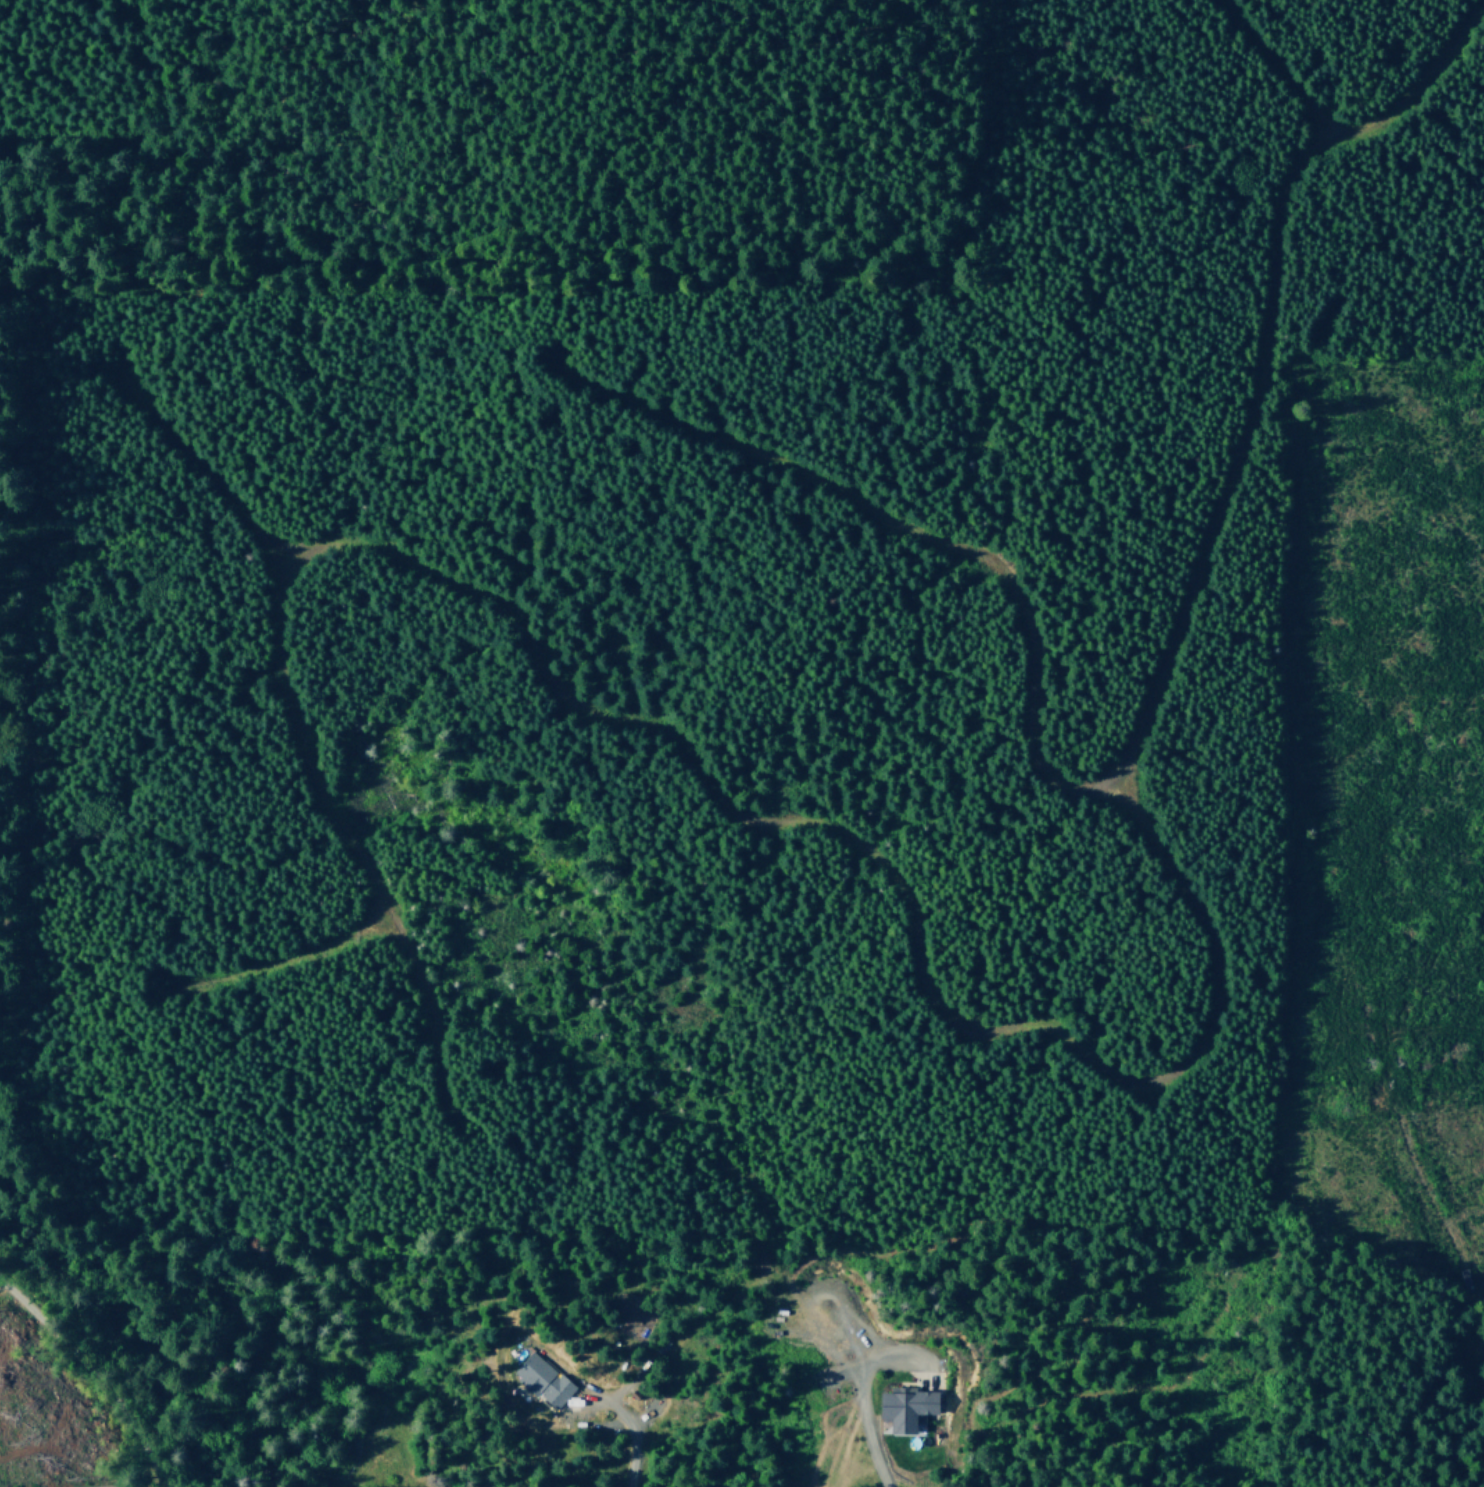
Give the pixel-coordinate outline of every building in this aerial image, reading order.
[(574,1389),(534,1349),(511,1372),(535,1396),(539,1393),(555,1409),(574,1389)] [(883,1418),(893,1419),(892,1433),(917,1434),(917,1422),(924,1422),(924,1414),(941,1414),(941,1392),(883,1391),(883,1418)]
